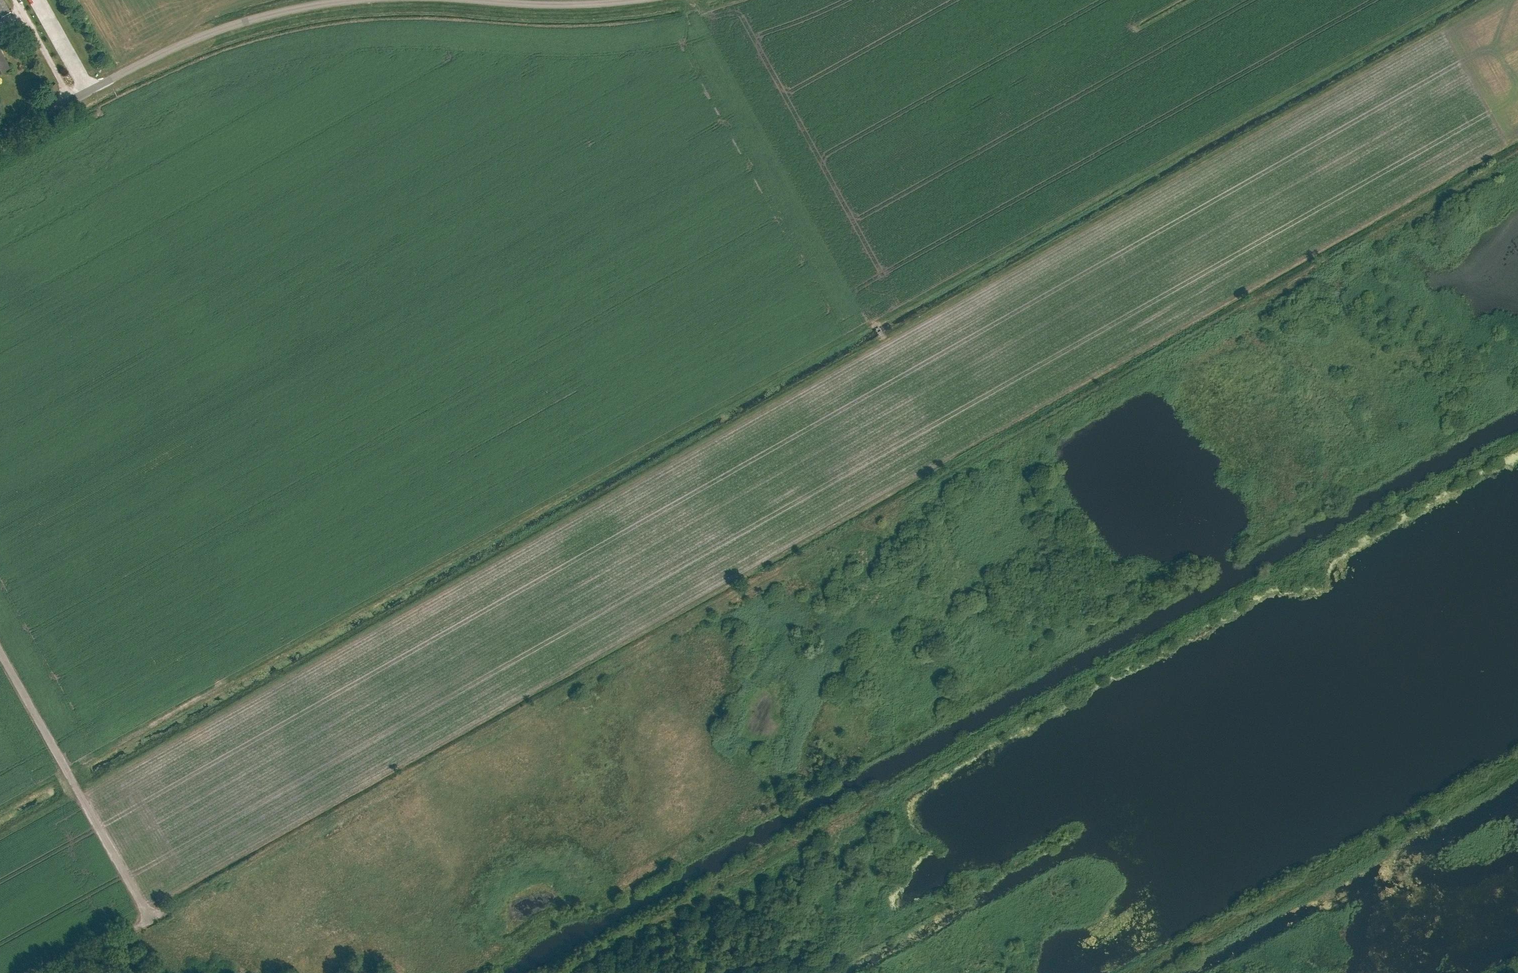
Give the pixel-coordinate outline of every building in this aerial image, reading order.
[(4,0),(0,0),(0,17),(1,18),(11,12),(4,0)] [(10,69),(0,50),(0,74),(10,69)]
